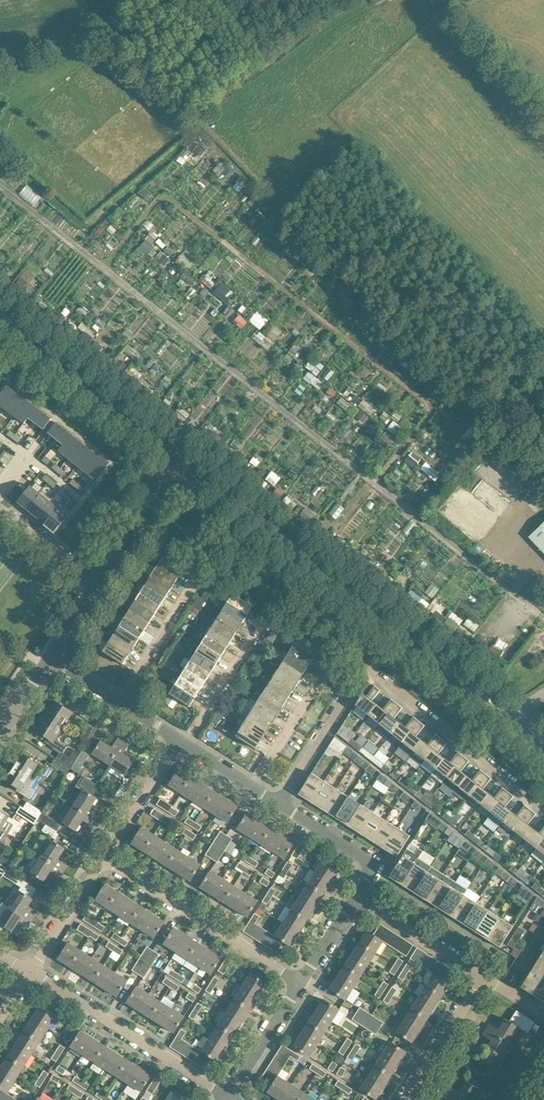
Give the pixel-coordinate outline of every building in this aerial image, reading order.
[(27,185),(21,192),(33,203),(39,196),(27,185)] [(265,205),(258,212),(271,228),(279,221),(265,205)] [(147,257),(154,246),(142,240),(136,250),(147,257)] [(221,282),(213,292),(226,303),(235,293),(221,282)] [(346,304),(351,300),(344,289),(338,293),(346,304)] [(260,329),(265,322),(254,313),(249,320),(260,329)] [(233,323),(242,328),(247,320),(238,315),(233,323)] [(261,332),(273,341),(281,332),(269,322),(261,332)] [(80,337),(89,344),(96,335),(87,328),(80,337)] [(317,375),(324,366),(313,357),(305,366),(317,375)] [(17,393),(7,386),(0,395),(0,406),(5,409),(17,393)] [(14,416),(27,400),(17,393),(5,409),(14,416)] [(24,424),(29,418),(28,418),(36,407),(27,400),(14,416),(24,424)] [(52,419),(36,407),(28,418),(29,418),(44,429),(52,419)] [(72,435),(57,423),(49,433),(63,445),(64,445),(72,435)] [(12,439),(15,435),(10,430),(6,435),(12,439)] [(12,439),(18,443),(21,439),(15,435),(12,439)] [(64,445),(63,445),(59,451),(68,458),(81,443),(72,435),(64,445)] [(68,458),(78,466),(90,450),(81,443),(68,458)] [(99,457),(90,450),(78,466),(87,473),(99,457)] [(411,451),(404,461),(413,467),(420,458),(411,451)] [(99,457),(87,473),(96,481),(110,464),(100,455),(99,457)] [(45,456),(42,461),(48,465),(51,460),(45,456)] [(55,463),(52,468),(57,472),(61,468),(55,463)] [(430,466),(425,473),(433,480),(439,473),(430,466)] [(61,468),(57,472),(63,477),(66,473),(61,468)] [(46,475),(43,479),(48,483),(51,479),(46,475)] [(51,479),(48,483),(53,488),(57,484),(51,479)] [(70,483),(75,488),(78,483),(73,479),(70,483)] [(75,488),(80,492),(84,488),(78,483),(75,488)] [(18,501),(17,502),(27,510),(40,494),(39,494),(30,486),(18,501)] [(66,499),(69,494),(64,490),(61,494),(66,499)] [(40,494),(27,510),(36,517),(49,501),(49,502),(51,500),(41,491),(39,494),(40,494)] [(71,503),(75,499),(69,494),(66,499),(71,503)] [(49,501),(36,517),(45,524),(58,509),(58,508),(49,502),(49,501)] [(61,504),(58,508),(58,509),(45,524),(44,526),(54,534),(71,512),(61,504)] [(529,537),(543,553),(543,523),(529,537)] [(157,545),(148,539),(146,543),(154,549),(157,545)] [(143,548),(137,556),(140,558),(143,554),(144,555),(146,551),(145,549),(143,548)] [(187,564),(167,551),(161,560),(182,573),(187,564)] [(182,573),(161,560),(156,568),(177,581),(182,573)] [(177,581),(156,568),(151,576),(171,589),(177,581)] [(426,597),(436,599),(439,587),(428,584),(430,575),(418,573),(417,579),(423,580),(422,588),(428,589),(426,597)] [(171,589),(151,576),(145,585),(166,598),(171,589)] [(119,587),(116,590),(121,593),(125,587),(120,584),(119,587)] [(166,598),(145,585),(140,593),(161,606),(166,598)] [(412,590),(408,595),(425,607),(429,603),(412,590)] [(161,606),(140,593),(135,602),(155,615),(161,606)] [(233,594),(227,603),(248,615),(253,607),(233,594)] [(112,599),(108,605),(117,611),(121,605),(115,601),(112,599)] [(155,615),(135,602),(130,610),(150,622),(155,615)] [(243,623),(248,615),(227,603),(222,610),(243,623)] [(192,606),(188,612),(193,615),(198,607),(193,604),(192,606)] [(150,622),(130,610),(124,618),(145,631),(150,622)] [(222,610),(217,619),(237,632),(243,623),(222,610)] [(466,639),(476,628),(455,610),(445,622),(466,639)] [(94,621),(94,622),(99,625),(104,617),(99,613),(95,619),(94,621)] [(145,631),(124,618),(119,626),(140,639),(145,631)] [(232,640),(237,632),(217,619),(212,627),(232,640)] [(277,634),(283,625),(278,622),(272,631),(277,634)] [(140,639),(119,626),(114,635),(134,648),(140,639)] [(212,627),(206,635),(227,648),(232,640),(212,627)] [(272,631),(267,639),(272,642),(277,634),(272,631)] [(294,645),(314,658),(320,649),(294,632),(288,641),(294,645)] [(134,648),(114,635),(109,643),(129,656),(134,648)] [(222,656),(227,648),(206,635),(201,644),(222,656)] [(173,636),(167,645),(171,648),(177,639),(173,636)] [(263,642),(260,647),(265,650),(271,642),(267,639),(265,638),(265,640),(263,642)] [(98,649),(103,652),(123,665),(129,656),(109,643),(108,643),(104,640),(98,649)] [(201,644),(196,652),(216,665),(222,656),(201,644)] [(289,653),(309,666),(314,658),(294,645),(289,653)] [(255,654),(255,655),(260,658),(265,650),(260,647),(259,648),(258,650),(255,654)] [(211,673),(216,665),(196,652),(191,660),(211,673)] [(284,661),(304,674),(309,666),(289,653),(284,661)] [(255,666),(260,659),(255,655),(250,662),(255,666)] [(191,660),(185,668),(206,681),(211,673),(191,660)] [(278,669),(299,682),(304,674),(284,661),(278,669)] [(200,690),(206,681),(185,668),(180,677),(200,690)] [(273,678),(293,691),(299,682),(278,669),(273,678)] [(126,678),(129,673),(124,670),(121,675),(126,678)] [(159,676),(151,671),(146,679),(154,685),(159,676)] [(180,677),(175,685),(195,698),(200,690),(180,677)] [(268,686),(288,699),(293,691),(273,678),(268,686)] [(189,707),(195,698),(175,685),(169,694),(189,707)] [(262,694),(283,707),(288,699),(268,686),(262,694)] [(372,701),(380,690),(375,686),(367,696),(363,693),(355,705),(369,716),(378,705),(372,701)] [(257,703),(277,715),(283,707),(262,694),(257,703)] [(369,716),(380,725),(397,703),(391,699),(383,709),(378,705),(369,716)] [(55,701),(46,716),(66,728),(70,721),(67,719),(72,712),(55,701)] [(252,711),(272,724),(277,715),(257,703),(252,711)] [(403,708),(397,703),(380,725),(391,734),(400,723),(395,718),(403,708)] [(247,719),(267,732),(272,724),(252,711),(247,719)] [(46,716),(36,731),(47,738),(45,742),(53,747),(52,748),(60,753),(61,751),(63,753),(67,746),(59,741),(58,738),(65,734),(66,732),(66,729),(66,728),(46,716)] [(405,727),(400,723),(391,734),(402,743),(419,721),(414,717),(405,727)] [(241,727),(262,740),(267,732),(247,719),(241,727)] [(425,726),(419,721),(402,743),(398,748),(409,757),(422,740),(417,736),(425,726)] [(79,739),(86,743),(96,728),(89,723),(79,739)] [(236,736),(256,749),(262,740),(241,727),(236,724),(231,732),(236,736)] [(355,734),(343,725),(337,733),(348,742),(355,734)] [(420,765),(424,760),(441,739),(436,734),(428,745),(422,740),(409,757),(420,765)] [(341,754),(343,752),(347,747),(335,737),(329,746),(341,754)] [(93,754),(108,764),(123,741),(118,738),(112,748),(102,741),(101,740),(93,754)] [(352,738),(348,742),(359,751),(363,747),(352,738)] [(447,743),(441,739),(424,760),(435,769),(444,758),(439,754),(447,743)] [(123,741),(108,764),(125,775),(128,770),(134,761),(133,761),(123,754),(129,745),(123,741)] [(80,753),(71,768),(82,775),(85,771),(81,768),(91,753),(93,750),(86,745),(80,753)] [(349,757),(353,752),(347,747),(343,752),(349,757)] [(363,747),(359,751),(370,760),(374,756),(363,747)] [(61,751),(56,759),(71,768),(80,753),(74,750),(70,757),(63,753),(61,751)] [(450,762),(444,758),(435,769),(431,774),(443,783),(464,756),(458,752),(450,762)] [(22,754),(13,767),(32,779),(37,771),(44,776),(49,768),(45,765),(36,760),(35,762),(22,754)] [(361,766),(365,761),(358,756),(354,761),(361,766)] [(374,756),(370,760),(382,769),(385,765),(374,756)] [(469,761),(464,756),(443,783),(454,792),(467,776),(461,771),(469,761)] [(55,758),(51,764),(67,774),(71,768),(56,759),(55,758)] [(372,775),(376,770),(370,765),(366,770),(372,775)] [(391,769),(385,765),(382,769),(387,773),(391,769)] [(17,790),(25,796),(30,799),(35,791),(27,786),(32,779),(13,767),(10,772),(9,772),(8,775),(5,780),(18,788),(17,790)] [(179,769),(169,785),(180,793),(191,776),(186,774),(179,770),(180,769),(179,769)] [(472,780),(467,776),(454,792),(465,801),(469,796),(486,774),(480,770),(472,780)] [(324,781),(312,773),(298,794),(311,802),(324,781)] [(384,784),(388,779),(381,774),(377,779),(384,784)] [(492,779),(486,774),(469,796),(480,804),(489,793),(484,789),(492,779)] [(196,780),(191,776),(180,793),(192,800),(202,785),(196,780)] [(99,786),(85,777),(80,784),(94,794),(99,786)] [(401,778),(398,782),(404,786),(407,782),(401,778)] [(324,781),(311,802),(323,810),(336,789),(324,781)] [(413,787),(407,782),(404,786),(410,791),(413,787)] [(395,793),(399,788),(393,783),(389,788),(395,793)] [(122,784),(115,796),(117,797),(121,800),(129,788),(122,784)] [(202,785),(192,800),(204,808),(215,792),(210,788),(209,789),(202,785)] [(494,797),(489,793),(480,804),(491,813),(508,792),(502,787),(494,797)] [(336,789),(323,810),(335,818),(349,797),(336,789)] [(83,790),(73,806),(96,821),(96,820),(99,815),(90,809),(96,799),(97,799),(83,790)] [(418,791),(415,795),(420,799),(426,804),(429,800),(424,795),(418,791)] [(219,795),(215,792),(204,808),(216,815),(226,800),(219,795)] [(407,802),(411,797),(404,792),(400,797),(407,802)] [(508,792),(491,813),(487,818),(498,827),(511,811),(506,806),(514,796),(508,792)] [(349,797),(335,818),(348,826),(361,805),(349,797)] [(161,798),(157,805),(168,812),(172,806),(161,798)] [(233,804),(226,800),(216,815),(228,823),(238,807),(233,803),(233,804)] [(435,804),(429,800),(426,804),(432,808),(435,804)] [(418,811),(422,806),(416,801),(411,806),(418,811)] [(27,802),(24,808),(39,818),(42,812),(30,804),(27,802)] [(361,805),(348,826),(360,833),(373,812),(361,805)] [(509,836),(513,831),(530,809),(525,805),(517,815),(511,811),(498,827),(509,836)] [(34,824),(38,818),(39,818),(24,808),(23,808),(21,806),(16,813),(34,824)] [(96,821),(73,806),(62,822),(76,831),(77,830),(76,830),(83,820),(92,826),(96,821)] [(173,806),(172,806),(168,812),(176,817),(179,812),(172,808),(173,806)] [(154,808),(151,814),(162,821),(166,815),(154,808)] [(536,814),(530,809),(513,831),(523,838),(525,840),(534,828),(528,824),(536,814)] [(0,828),(9,834),(15,825),(6,820),(9,816),(0,810),(0,828)] [(38,818),(46,824),(57,831),(61,824),(42,812),(39,818),(38,818)] [(373,812),(360,833),(372,841),(385,820),(373,812)] [(249,837),(259,821),(252,817),(253,816),(248,813),(237,829),(249,837)] [(430,813),(425,821),(437,829),(438,827),(439,828),(442,822),(430,813)] [(446,813),(443,817),(448,822),(452,817),(446,813)] [(173,820),(166,815),(162,821),(163,822),(163,821),(170,825),(173,820)] [(457,822),(452,817),(448,822),(454,826),(457,822)] [(185,823),(192,827),(195,822),(188,818),(185,823)] [(385,820),(372,841),(384,849),(398,828),(385,820)] [(261,844),(272,828),(266,825),(259,821),(249,837),(261,844)] [(192,827),(199,831),(202,827),(195,822),(192,827)] [(445,833),(449,827),(442,822),(439,828),(445,833)] [(57,831),(46,824),(42,830),(56,839),(60,833),(57,831)] [(180,831),(187,835),(190,830),(183,826),(180,831)] [(534,828),(525,840),(536,849),(543,838),(543,826),(539,833),(534,828)] [(153,835),(142,827),(132,844),(133,843),(139,848),(143,851),(153,835)] [(0,828),(0,841),(3,843),(9,834),(0,828)] [(272,828),(261,844),(273,852),(283,836),(276,831),(272,828)] [(398,828),(384,849),(397,857),(410,836),(398,828)] [(194,840),(197,835),(190,830),(187,835),(194,840)] [(468,830),(465,835),(471,839),(474,835),(468,830)] [(213,843),(219,847),(226,835),(221,831),(213,843)] [(456,842),(460,836),(454,831),(450,837),(456,842)] [(153,835),(143,851),(149,854),(156,858),(165,842),(153,835)] [(226,835),(219,847),(225,850),(232,839),(226,835)] [(480,839),(474,835),(471,839),(476,844),(480,839)] [(283,836),(273,852),(284,859),(295,843),(290,839),(289,840),(283,836)] [(536,849),(543,855),(543,838),(536,849)] [(51,840),(41,856),(64,871),(67,866),(58,860),(64,849),(65,849),(51,840)] [(468,851),(472,846),(465,840),(461,846),(468,851)] [(162,863),(167,866),(177,850),(165,842),(156,858),(163,862),(162,863)] [(297,859),(306,846),(300,842),(292,856),(297,859)] [(206,855),(211,859),(219,847),(213,843),(206,855)] [(493,857),(496,853),(485,844),(482,848),(493,857)] [(225,850),(219,847),(211,859),(217,862),(225,850)] [(407,848),(403,856),(389,877),(402,885),(419,858),(423,851),(418,848),(415,853),(407,848)] [(172,868),(179,873),(189,857),(177,850),(167,866),(172,869),(172,868)] [(479,860),(483,855),(477,850),(473,855),(479,860)] [(60,876),(64,871),(41,856),(35,852),(25,869),(44,881),(45,881),(44,881),(51,870),(60,876)] [(502,857),(496,853),(493,857),(499,861),(502,857)] [(7,867),(11,861),(0,854),(0,863),(7,867)] [(249,863),(252,858),(245,854),(242,859),(249,863)] [(189,857),(179,873),(186,877),(185,878),(191,881),(201,865),(189,857)] [(259,863),(252,858),(249,863),(256,867),(259,863)] [(316,870),(333,880),(340,868),(324,858),(316,870)] [(431,866),(419,858),(402,885),(414,892),(431,866)] [(490,869),(495,864),(488,858),(484,864),(490,869)] [(284,868),(288,871),(293,864),(288,861),(284,868)] [(244,871),(247,867),(240,862),(237,867),(244,871)] [(443,874),(431,866),(414,892),(426,900),(443,874)] [(513,866),(509,870),(515,874),(518,870),(513,866)] [(254,871),(247,867),(244,871),(251,876),(254,871)] [(502,878),(506,873),(499,867),(495,873),(502,878)] [(284,878),(288,871),(284,868),(275,882),(282,886),(287,880),(284,878)] [(272,878),(275,873),(268,869),(265,873),(272,878)] [(333,880),(316,870),(308,883),(324,894),(333,880)] [(524,875),(518,870),(515,874),(521,879),(524,875)] [(210,871),(200,887),(205,890),(206,890),(212,894),(222,879),(210,871)] [(443,874),(426,900),(438,908),(455,882),(443,874)] [(270,881),(263,877),(260,882),(267,886),(270,881)] [(513,887),(518,882),(511,877),(507,882),(513,887)] [(222,879),(212,894),(219,898),(219,899),(224,902),(234,886),(222,879)] [(20,884),(27,889),(30,885),(22,880),(20,884)] [(468,890),(455,882),(438,908),(451,916),(468,890)] [(316,907),(324,894),(308,883),(299,897),(316,907)] [(535,883),(532,887),(537,892),(541,888),(535,883)] [(96,901),(107,908),(117,892),(113,889),(106,885),(106,884),(96,901)] [(234,886),(224,902),(229,905),(237,909),(246,894),(234,886)] [(518,891),(515,897),(527,905),(534,894),(522,886),(518,891)] [(267,895),(272,898),(276,891),(271,888),(267,895)] [(19,890),(9,906),(32,921),(35,916),(26,910),(32,900),(33,900),(33,899),(19,890)] [(468,890),(451,916),(463,924),(476,903),(464,895),(468,890)] [(123,895),(117,892),(107,908),(119,915),(129,900),(122,896),(123,895)] [(246,894),(237,909),(243,913),(242,914),(247,917),(258,901),(246,894)] [(267,905),(272,898),(267,895),(262,902),(267,905)] [(307,920),(316,907),(299,897),(291,910),(307,920)] [(136,904),(129,900),(119,915),(131,923),(141,907),(136,904)] [(489,911),(476,903),(463,924),(475,932),(489,911)] [(534,903),(530,909),(535,912),(538,906),(534,903)] [(13,932),(13,933),(19,937),(27,925),(28,926),(32,921),(9,906),(0,920),(0,924),(13,932)] [(146,910),(141,907),(131,923),(143,931),(153,915),(145,910),(146,910)] [(307,920),(291,910),(283,923),(299,934),(307,920)] [(489,911),(475,932),(488,940),(501,919),(489,911)] [(259,916),(255,913),(250,921),(255,924),(259,916)] [(87,915),(83,920),(95,927),(99,921),(87,914),(87,915)] [(159,919),(153,915),(143,931),(154,938),(164,922),(159,918),(159,919)] [(513,926),(501,919),(488,940),(500,947),(513,926)] [(100,922),(99,921),(95,927),(102,932),(105,927),(99,923),(100,922)] [(243,931),(249,935),(255,924),(250,921),(243,931)] [(283,923),(274,936),(278,938),(284,942),(284,941),(291,946),(299,934),(283,923)] [(77,930),(89,937),(92,931),(81,924),(77,930)] [(254,938),(261,928),(255,924),(249,935),(254,938)] [(380,924),(373,935),(379,939),(386,927),(380,924)] [(379,939),(383,941),(384,942),(391,931),(386,927),(379,939)] [(519,927),(515,933),(507,944),(514,948),(521,937),(525,930),(519,927)] [(175,952),(186,936),(179,932),(179,931),(174,928),(164,944),(175,952)] [(254,938),(260,942),(267,932),(261,928),(254,938)] [(100,936),(92,931),(89,937),(90,938),(90,937),(97,941),(100,936)] [(383,941),(379,939),(373,935),(367,931),(367,932),(363,938),(362,938),(359,943),(376,953),(383,941)] [(384,942),(390,946),(397,935),(391,931),(384,942)] [(266,946),(272,935),(267,932),(260,942),(266,946)] [(112,938),(119,942),(122,937),(115,933),(112,938)] [(266,946),(271,949),(278,938),(274,936),(272,935),(266,946)] [(403,938),(397,935),(390,946),(396,950),(403,938)] [(187,959),(198,943),(193,940),(186,936),(175,952),(187,959)] [(122,937),(119,942),(124,946),(126,946),(129,942),(122,937)] [(277,953),(284,942),(278,938),(271,949),(277,953)] [(396,950),(401,953),(409,942),(403,938),(396,950)] [(107,946),(113,951),(116,946),(110,942),(107,946)] [(414,945),(409,942),(401,953),(407,956),(414,945)] [(80,950),(69,943),(58,959),(59,959),(66,963),(66,964),(70,967),(80,950)] [(198,943),(187,959),(199,967),(210,951),(202,947),(203,946),(198,943)] [(357,948),(353,954),(368,964),(376,953),(359,943),(356,948),(357,948)] [(123,950),(122,950),(116,946),(113,951),(120,955),(123,950)] [(140,959),(145,962),(153,950),(147,947),(140,959)] [(410,959),(416,962),(423,951),(417,947),(410,959)] [(520,987),(532,995),(543,1002),(543,1001),(543,993),(536,988),(543,977),(543,951),(538,947),(522,972),(528,975),(520,987)] [(75,969),(82,974),(92,958),(80,950),(70,967),(75,970),(75,969)] [(153,950),(145,962),(151,966),(159,954),(153,950)] [(210,951),(199,967),(211,974),(221,958),(216,955),(210,951)] [(429,955),(423,951),(416,962),(421,966),(429,955)] [(361,976),(368,964),(353,954),(348,962),(348,961),(345,966),(361,976)] [(434,958),(429,955),(421,966),(427,969),(434,958)] [(92,958),(82,974),(89,978),(94,982),(104,966),(92,958)] [(224,974),(232,961),(227,958),(218,971),(224,974)] [(394,965),(399,968),(403,961),(399,958),(394,965)] [(440,962),(434,958),(427,969),(433,973),(440,962)] [(132,971),(137,974),(145,962),(140,959),(132,971)] [(151,966),(145,962),(137,974),(144,978),(151,966)] [(433,973),(434,974),(438,976),(445,965),(440,962),(433,973)] [(403,970),(407,973),(412,966),(407,963),(403,970)] [(395,975),(399,968),(394,965),(390,972),(395,975)] [(450,969),(445,965),(438,976),(443,980),(450,969)] [(99,984),(106,989),(116,973),(104,966),(94,982),(98,984),(99,984)] [(342,971),(338,978),(353,988),(361,976),(345,966),(342,971)] [(175,979),(178,974),(171,969),(168,974),(175,979)] [(403,980),(407,973),(403,970),(398,977),(403,980)] [(116,973),(106,989),(112,993),(117,996),(127,980),(116,973)] [(243,985),(259,996),(267,983),(251,973),(243,985)] [(185,978),(178,974),(175,979),(182,983),(185,978)] [(450,984),(443,980),(438,976),(434,974),(426,986),(442,996),(445,991),(449,984),(450,984)] [(210,983),(215,986),(219,979),(215,976),(210,983)] [(353,988),(338,978),(333,985),(330,990),(346,1000),(353,988)] [(163,983),(170,988),(173,983),(166,979),(163,983)] [(379,988),(384,991),(389,984),(384,981),(379,988)] [(176,992),(179,987),(173,983),(170,988),(176,992)] [(211,993),(215,986),(210,983),(206,990),(211,993)] [(199,994),(202,989),(195,984),(192,989),(199,994)] [(235,999),(251,1009),(259,996),(243,985),(235,999)] [(388,993),(393,996),(397,989),(392,986),(388,993)] [(426,986),(419,997),(435,1006),(439,1000),(442,996),(426,986)] [(132,1005),(139,1009),(148,995),(137,987),(127,1003),(132,1006),(132,1005)] [(381,997),(384,991),(379,988),(375,995),(380,998),(381,997)] [(196,998),(189,993),(186,998),(193,1003),(196,998)] [(388,1003),(393,996),(388,993),(384,999),(383,1000),(388,1003)] [(146,1015),(150,1018),(160,1002),(148,995),(139,1009),(146,1014),(146,1015)] [(430,1014),(435,1006),(419,997),(412,1009),(428,1019),(430,1014)] [(226,1012),(242,1022),(251,1009),(235,999),(226,1012)] [(321,1005),(317,1011),(333,1021),(340,1010),(323,999),(320,1004),(321,1005)] [(156,1020),(163,1025),(172,1010),(160,1002),(150,1018),(155,1021),(156,1020)] [(194,1010),(198,1013),(203,1006),(198,1003),(194,1010)] [(49,1028),(57,1015),(41,1005),(33,1018),(49,1028)] [(356,1013),(368,1021),(372,1015),(360,1008),(356,1013)] [(404,1021),(419,1030),(424,1023),(424,1024),(428,1019),(412,1009),(404,1021)] [(184,1017),(172,1010),(163,1025),(169,1029),(174,1033),(184,1017)] [(194,1020),(198,1013),(194,1010),(189,1017),(194,1020)] [(311,1018),(309,1023),(325,1033),(333,1021),(317,1011),(312,1018),(311,1018)] [(218,1025),(234,1035),(242,1022),(226,1012),(218,1025)] [(353,1019),(364,1027),(368,1021),(356,1013),(353,1019)] [(384,1023),(372,1015),(368,1021),(380,1029),(384,1023)] [(33,1018),(25,1031),(41,1041),(49,1028),(33,1018)] [(514,1047),(524,1031),(505,1019),(498,1030),(489,1024),(485,1030),(509,1045),(509,1044),(514,1047)] [(380,1029),(368,1021),(364,1027),(376,1034),(380,1029)] [(415,1037),(419,1030),(404,1021),(397,1032),(412,1042),(416,1037),(415,1037)] [(306,1028),(301,1035),(317,1045),(325,1033),(309,1023),(305,1028),(306,1028)] [(72,1025),(63,1038),(66,1040),(69,1042),(77,1028),(72,1025)] [(209,1038),(225,1049),(234,1035),(218,1025),(209,1038)] [(186,1032),(181,1029),(176,1036),(181,1039),(186,1032)] [(509,1045),(485,1030),(482,1034),(492,1040),(485,1051),(485,1050),(480,1058),(491,1065),(495,1058),(499,1061),(509,1045)] [(32,1054),(41,1041),(25,1031),(16,1044),(32,1054)] [(86,1034),(81,1031),(71,1047),(82,1054),(92,1039),(86,1034)] [(297,1041),(293,1046),(310,1057),(317,1045),(301,1035),(297,1042),(297,1041)] [(170,1047),(176,1050),(182,1040),(181,1039),(176,1036),(170,1047)] [(205,1054),(210,1057),(217,1061),(225,1049),(209,1038),(201,1052),(205,1054)] [(343,1045),(348,1048),(351,1043),(352,1041),(348,1038),(343,1045)] [(99,1043),(92,1039),(82,1054),(94,1062),(105,1046),(100,1043),(99,1043)] [(181,1054),(188,1044),(182,1040),(176,1050),(181,1054)] [(383,1053),(399,1063),(402,1057),(403,1057),(406,1052),(390,1042),(383,1053)] [(355,1045),(352,1050),(356,1053),(361,1046),(356,1043),(355,1045)] [(16,1044),(8,1057),(24,1068),(32,1054),(16,1044)] [(61,1044),(56,1051),(62,1054),(66,1047),(65,1047),(61,1044)] [(187,1057),(194,1047),(188,1044),(181,1054),(187,1057)] [(283,1045),(279,1050),(291,1057),(294,1052),(283,1045)] [(344,1055),(348,1048),(343,1045),(339,1052),(344,1055)] [(109,1049),(105,1046),(94,1062),(106,1069),(116,1054),(109,1049)] [(187,1057),(193,1061),(199,1051),(194,1047),(187,1057)] [(276,1056),(287,1063),(291,1057),(279,1050),(276,1056)] [(356,1053),(352,1050),(347,1057),(352,1060),(356,1053)] [(62,1054),(56,1051),(52,1058),(57,1062),(62,1054)] [(205,1054),(201,1052),(199,1051),(193,1061),(198,1065),(205,1054)] [(294,1052),(291,1057),(297,1061),(301,1056),(294,1052)] [(394,1071),(399,1063),(383,1053),(375,1065),(391,1075),(394,1071)] [(123,1058),(116,1054),(106,1069),(118,1077),(128,1061),(123,1057),(123,1058)] [(198,1065),(203,1068),(210,1057),(205,1054),(198,1065)] [(272,1061),(283,1068),(287,1063),(276,1056),(272,1061)] [(24,1068),(8,1057),(0,1069),(0,1071),(15,1081),(24,1068)] [(128,1061),(118,1077),(130,1084),(140,1069),(132,1064),(133,1063),(128,1061)] [(268,1067),(280,1074),(283,1068),(272,1061),(268,1067)] [(333,1072),(337,1065),(333,1062),(328,1069),(333,1072)] [(313,1064),(310,1068),(316,1073),(319,1068),(313,1064)] [(66,1070),(59,1065),(56,1070),(63,1075),(66,1070)] [(368,1077),(383,1087),(388,1080),(391,1075),(375,1065),(368,1077)] [(276,1080),(279,1076),(280,1074),(268,1067),(265,1073),(276,1080)] [(341,1067),(337,1074),(342,1077),(346,1070),(343,1068),(341,1067)] [(319,1068),(316,1073),(324,1077),(327,1073),(319,1068)] [(146,1073),(140,1069),(130,1084),(141,1092),(151,1075),(146,1072),(146,1073)] [(44,1070),(39,1077),(45,1081),(49,1074),(44,1070)] [(6,1093),(7,1094),(15,1081),(0,1071),(0,1089),(6,1093)] [(58,1083),(61,1078),(54,1073),(51,1078),(58,1083)] [(276,1080),(265,1073),(261,1078),(272,1085),(276,1080)] [(470,1073),(459,1092),(449,1086),(446,1091),(460,1099),(473,1099),(476,1096),(478,1097),(487,1084),(470,1073)] [(72,1081),(79,1085),(82,1080),(75,1076),(72,1081)] [(291,1084),(279,1076),(276,1080),(272,1085),(268,1092),(281,1099),(291,1084)] [(45,1081),(39,1077),(34,1084),(40,1088),(45,1081)] [(379,1094),(383,1087),(368,1077),(360,1089),(376,1099),(379,1094)] [(153,1093),(161,1081),(160,1081),(155,1078),(147,1091),(152,1094),(153,1093)] [(79,1085),(86,1089),(89,1085),(82,1080),(79,1085)] [(339,1087),(343,1090),(346,1085),(338,1080),(335,1085),(339,1087)] [(68,1089),(75,1093),(78,1088),(71,1084),(68,1089)] [(304,1092),(291,1084),(281,1099),(299,1099),(304,1092)] [(346,1085),(343,1090),(347,1092),(349,1094),(352,1089),(346,1085)] [(81,1098),(84,1093),(78,1088),(75,1093),(81,1098)] [(103,1099),(106,1096),(99,1091),(96,1096),(103,1099)] [(176,1091),(170,1099),(190,1099),(176,1091)] [(446,1091),(443,1096),(449,1099),(460,1099),(446,1091)]
